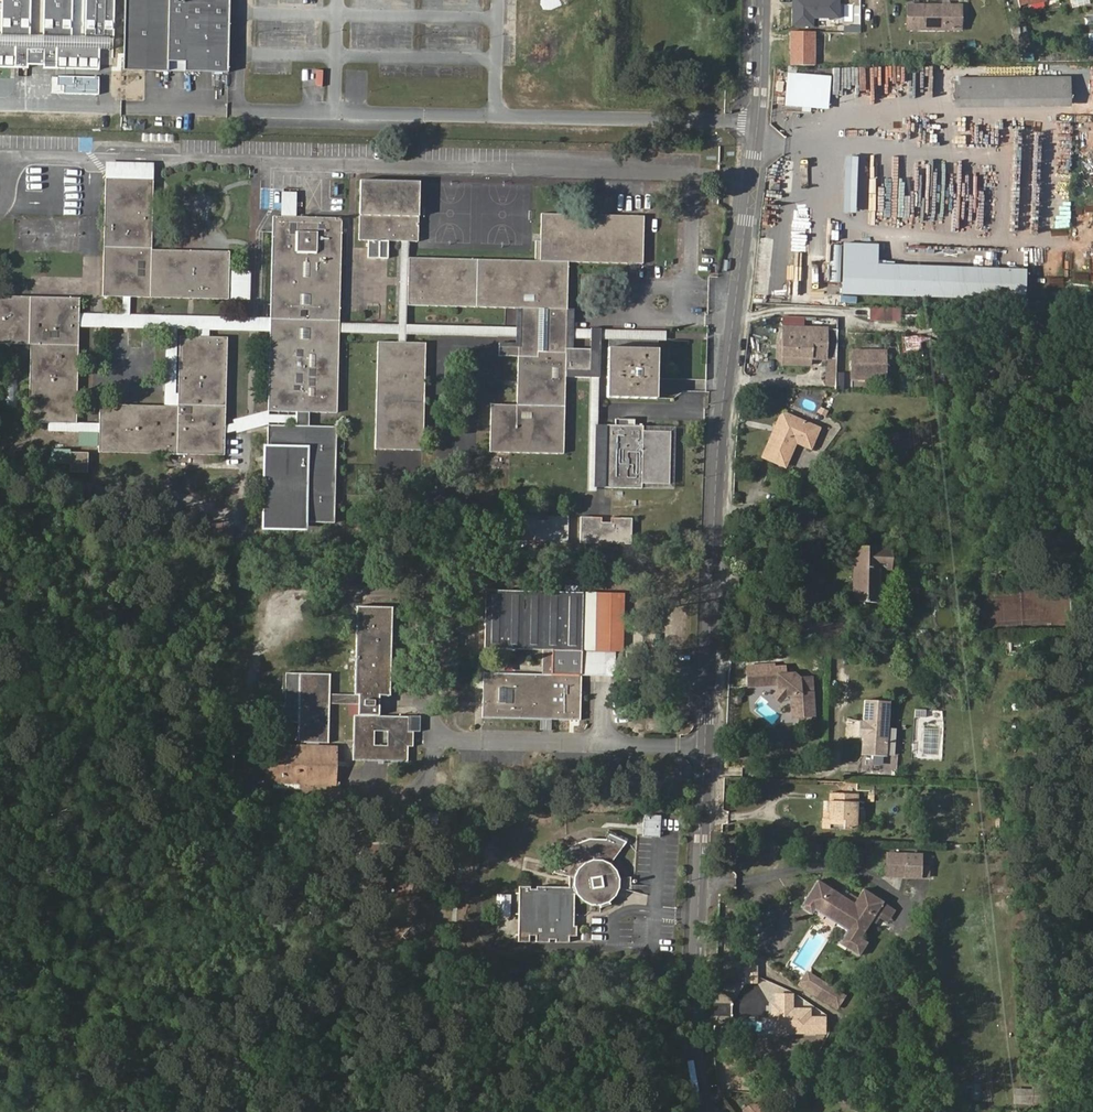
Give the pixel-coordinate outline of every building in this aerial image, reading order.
[(3,36),(31,37),(32,0),(5,0),(3,36)] [(44,37),(71,38),(72,0),(46,0),(44,37)] [(107,38),(110,38),(112,0),(86,0),(85,38),(107,38)] [(120,69),(164,71),(164,61),(167,0),(123,0),(120,69)] [(226,0),(167,0),(164,61),(181,62),(180,71),(223,73),(226,0)] [(792,25),(814,25),(814,18),(841,19),(841,0),(792,0),(792,25)] [(961,4),(908,5),(908,28),(961,28),(961,4)] [(815,31),(791,31),(791,65),(815,65),(815,31)] [(0,36),(0,47),(96,49),(107,50),(107,38),(85,38),(71,38),(44,37),(31,37),(3,36),(0,36)] [(0,47),(0,66),(27,67),(27,64),(41,65),(40,67),(96,69),(96,49),(0,47)] [(1033,52),(1023,52),(1024,61),(1033,60),(1033,52)] [(1069,77),(954,77),(955,98),(1069,98),(1069,77)] [(36,97),(92,98),(92,82),(36,80),(36,97)] [(1092,99),(1092,88),(1085,87),(1083,97),(1092,99)] [(839,211),(851,211),(853,157),(841,156),(839,211)] [(123,296),(130,296),(227,299),(228,279),(229,252),(152,249),(153,180),(105,179),(103,296),(123,296)] [(400,240),(408,240),(417,240),(418,181),(360,180),(358,240),(400,240)] [(285,195),(284,212),(296,212),(297,195),(285,195)] [(540,260),(408,258),(406,304),(518,306),(518,327),(517,336),(517,405),(491,405),(490,451),(563,453),(565,377),(598,378),(599,350),(566,349),(566,338),(566,328),(568,263),(641,264),(643,215),(541,214),(540,260)] [(337,414),(339,331),(340,322),(343,217),(296,216),(284,216),(273,216),(270,320),(270,329),(268,411),(297,412),(296,426),(269,425),(268,446),(263,446),(261,529),(305,530),(306,522),(334,522),(337,426),(309,425),(310,413),(337,414)] [(406,304),(408,258),(408,240),(400,240),(398,324),(406,324),(406,304)] [(845,244),(844,294),(1028,300),(1029,271),(877,267),(879,245),(845,244)] [(791,302),(809,303),(809,296),(800,295),(803,257),(795,257),(791,302)] [(247,300),(247,280),(228,279),(227,299),(247,300)] [(1048,280),(1047,288),(1062,289),(1062,281),(1048,280)] [(79,316),(79,299),(0,296),(0,344),(29,345),(28,420),(49,421),(75,422),(78,325),(79,316)] [(898,308),(868,306),(866,320),(897,322),(898,308)] [(177,327),(270,329),(270,320),(257,320),(129,318),(123,317),(79,316),(78,325),(169,327),(177,327)] [(405,333),(517,336),(518,327),(406,324),(398,324),(340,322),(339,331),(398,332),(405,333)] [(823,327),(787,325),(786,339),(781,339),(781,352),(805,354),(805,349),(812,350),(812,354),(812,357),(823,357),(823,327)] [(175,404),(177,327),(169,327),(169,404),(175,404)] [(653,331),(566,328),(566,338),(652,340),(653,331)] [(175,404),(169,404),(100,404),(100,423),(100,427),(99,431),(99,451),(224,454),(226,337),(181,335),(178,404),(175,404)] [(405,342),(398,341),(377,341),(374,447),(423,450),(426,342),(405,342)] [(659,348),(607,347),(605,397),(657,398),(659,348)] [(883,352),(849,350),(848,376),(882,378),(883,352)] [(832,372),(833,389),(843,389),(842,371),(832,372)] [(780,412),(774,427),(777,428),(775,433),(772,432),(762,456),(783,466),(794,442),(800,444),(809,425),(780,412)] [(100,427),(100,423),(75,422),(49,421),(49,429),(99,431),(100,427)] [(668,482),(670,430),(665,430),(644,430),(644,425),(633,425),(626,425),(615,425),(606,424),(604,486),(641,487),(641,482),(668,482)] [(818,429),(809,425),(800,444),(810,448),(818,429)] [(88,452),(70,451),(70,471),(87,472),(88,452)] [(517,516),(516,542),(568,543),(568,517),(547,516),(547,521),(538,521),(538,516),(517,516)] [(582,517),(581,543),(632,544),(633,518),(612,518),(612,523),(603,522),(603,517),(582,517)] [(856,544),(855,557),(852,599),(877,600),(879,566),(890,566),(891,546),(856,544)] [(542,649),(542,673),(484,671),(482,716),(578,718),(580,674),(581,649),(615,650),(622,650),(624,592),(578,591),(578,585),(570,585),(569,591),(486,589),(484,647),(542,649)] [(381,716),(382,696),(393,696),(395,608),(359,607),(357,695),(332,695),(333,675),(302,674),(302,679),(287,679),(286,718),(300,718),(300,742),(309,743),(309,747),(320,747),(320,743),(331,744),(333,704),(361,705),(361,716),(357,715),(355,761),(410,763),(410,747),(415,747),(416,732),(411,732),(411,717),(381,716)] [(615,650),(581,649),(580,674),(613,675),(615,650)] [(748,677),(749,685),(779,684),(780,688),(785,691),(790,691),(793,713),(814,711),(812,674),(800,674),(800,670),(788,671),(788,670),(776,670),(776,669),(776,666),(764,667),(764,676),(748,677)] [(748,667),(748,677),(764,676),(764,667),(748,667)] [(780,699),(785,691),(780,688),(775,696),(780,699)] [(892,703),(866,702),(865,723),(862,723),(860,742),(864,742),(864,757),(889,758),(892,703)] [(320,747),(309,747),(272,746),(271,781),(300,782),(300,789),(317,789),(317,783),(334,783),(335,748),(320,747)] [(836,824),(836,829),(845,830),(848,792),(824,791),(823,799),(821,799),(820,820),(815,819),(814,829),(826,829),(827,824),(836,824)] [(623,840),(607,833),(603,840),(587,839),(574,844),(561,855),(554,871),(572,876),(572,884),(572,887),(573,891),(576,894),(580,899),(586,903),(593,905),(600,904),(600,906),(609,904),(609,900),(613,897),(616,893),(619,888),(639,893),(641,884),(630,884),(629,877),(619,876),(617,870),(614,865),(611,861),(623,840)] [(912,878),(913,856),(902,855),(902,861),(880,860),(879,876),(912,878)] [(854,901),(818,878),(800,905),(811,912),(815,907),(849,928),(845,934),(838,945),(856,957),(867,941),(858,934),(873,913),(882,900),(862,887),(854,901)] [(521,885),(521,893),(526,893),(525,934),(519,934),(519,941),(530,941),(530,934),(537,934),(537,941),(550,942),(550,939),(557,939),(557,942),(570,942),(570,935),(577,936),(578,926),(575,926),(576,894),(573,891),(572,887),(538,886),(538,888),(532,888),(532,886),(521,885)] [(497,916),(511,917),(512,893),(497,893),(497,916)] [(886,921),(895,909),(882,900),(873,913),(886,921)] [(849,928),(815,907),(811,912),(845,934),(849,928)] [(797,983),(802,987),(809,991),(803,999),(814,1006),(819,997),(837,1009),(846,995),(807,969),(797,983)] [(796,995),(803,999),(809,991),(802,987),(796,995)] [(861,1099),(845,1098),(845,1106),(859,1107),(861,1099)] [(745,1109),(748,1111),(770,1111),(761,1103),(752,1103),(745,1109)]
